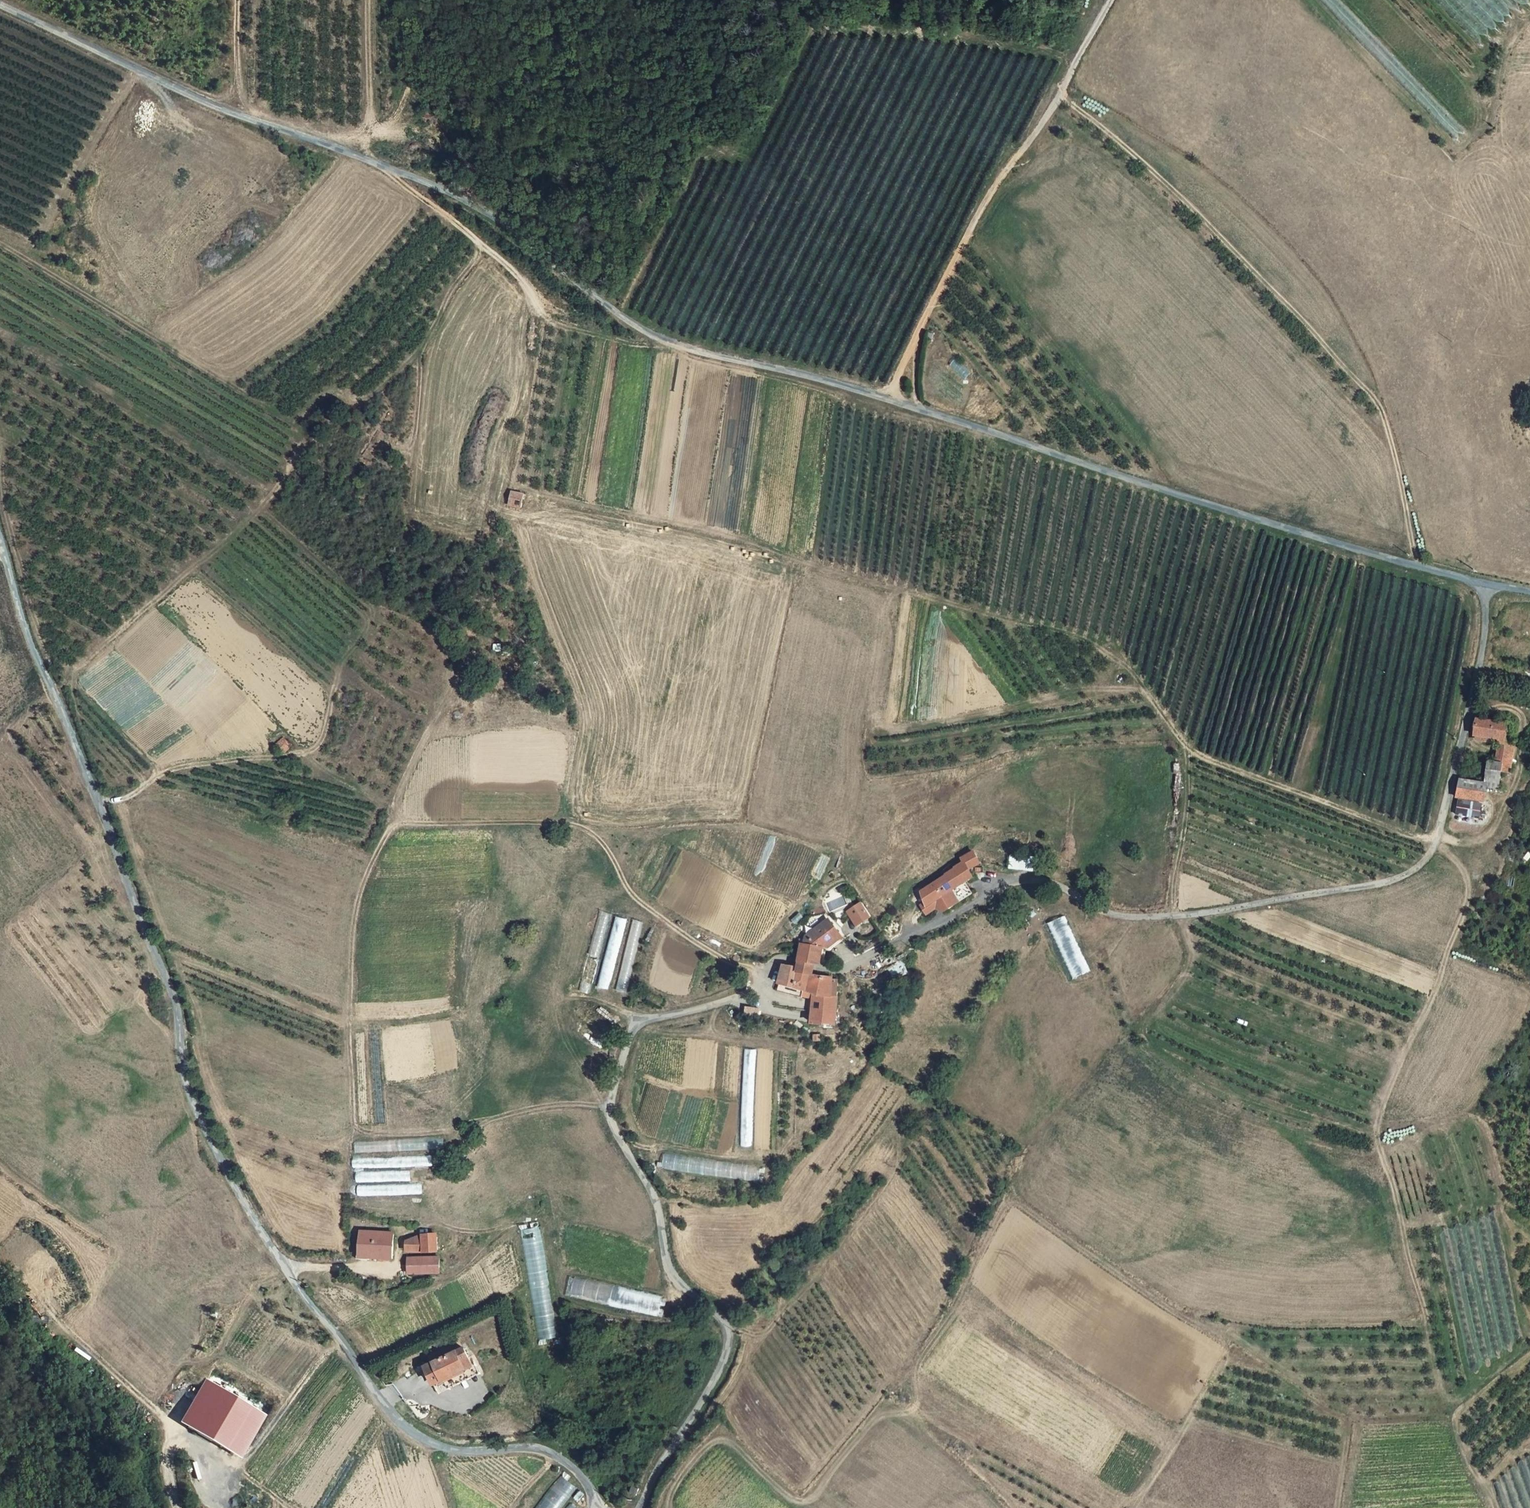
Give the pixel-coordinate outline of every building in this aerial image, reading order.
[(523,495),(513,495),(512,506),(522,506),(523,495)] [(1505,717),(1474,712),(1472,728),(1494,734),(1492,741),(1510,746),(1511,740),(1511,737),(1502,735),(1505,717)] [(289,750),(284,741),(275,748),(281,756),(289,750)] [(1489,756),(1507,758),(1510,746),(1492,741),(1490,754),(1489,756)] [(1489,756),(1490,754),(1486,754),(1481,779),(1480,784),(1492,786),(1493,783),(1496,766),(1506,768),(1507,758),(1489,756)] [(1493,783),(1502,785),(1503,783),(1506,768),(1496,766),(1493,783)] [(1475,798),(1479,778),(1456,774),(1452,793),(1475,798)] [(971,868),(981,862),(977,853),(974,849),(963,856),(965,860),(936,880),(927,886),(922,889),(927,900),(929,904),(933,901),(968,880),(976,876),(971,868)] [(1041,869),(1043,855),(1014,852),(1013,865),(1041,869)] [(974,892),(968,880),(933,901),(936,907),(946,909),(974,892)] [(929,904),(927,900),(923,903),(928,912),(936,907),(933,901),(929,904)] [(861,902),(847,910),(856,925),(870,916),(861,902)] [(600,911),(580,992),(591,994),(611,913),(600,911)] [(613,915),(599,987),(610,989),(625,918),(613,915)] [(1066,915),(1049,921),(1071,978),(1088,972),(1066,915)] [(801,942),(800,945),(821,946),(839,933),(827,917),(805,934),(804,942),(801,942)] [(632,918),(617,990),(628,993),(643,921),(632,918)] [(797,970),(811,972),(813,962),(819,962),(821,946),(800,945),(797,966),(797,970)] [(781,966),(779,966),(780,971),(777,971),(775,974),(775,982),(777,982),(776,989),(801,994),(801,992),(808,993),(809,987),(813,989),(812,1006),(831,1008),(832,979),(832,975),(811,972),(797,970),(797,966),(781,966)] [(831,1008),(812,1006),(811,1018),(835,1021),(838,980),(832,979),(831,1008)] [(357,1171),(357,1196),(423,1194),(423,1182),(411,1183),(411,1170),(357,1171)] [(521,1229),(534,1340),(556,1337),(543,1226),(521,1229)] [(418,1253),(435,1254),(433,1235),(416,1235),(417,1239),(418,1253)] [(402,1253),(418,1253),(417,1239),(404,1242),(402,1253)] [(373,1253),(364,1257),(371,1277),(379,1273),(381,1277),(402,1269),(392,1245),(373,1253)] [(436,1272),(434,1258),(418,1262),(420,1275),(436,1272)] [(630,1308),(656,1315),(661,1299),(634,1292),(630,1308)] [(461,1359),(456,1349),(418,1369),(427,1386),(456,1372),(452,1364),(461,1359)] [(181,1422),(239,1456),(264,1415),(206,1380),(181,1422)] [(636,1495),(638,1487),(633,1485),(630,1492),(636,1495)]
